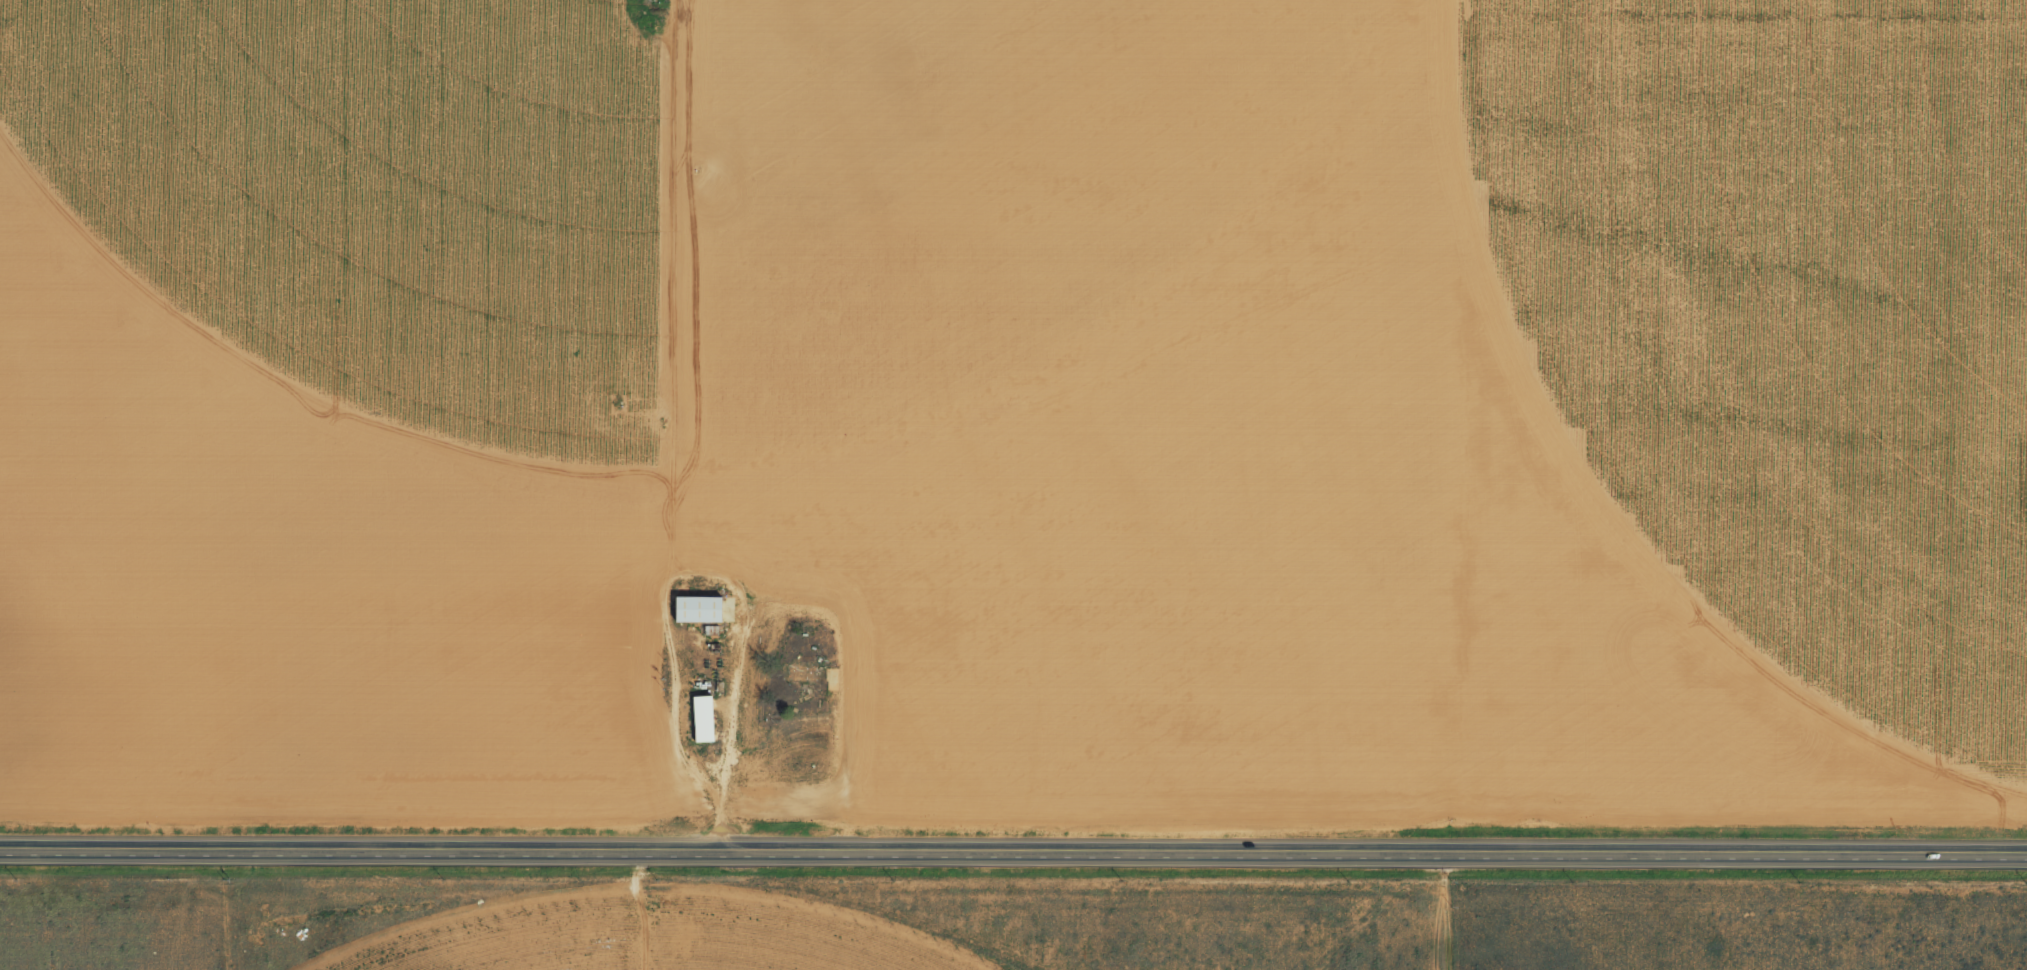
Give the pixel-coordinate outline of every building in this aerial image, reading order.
[(678,622),(724,621),(723,596),(677,597),(678,622)]
